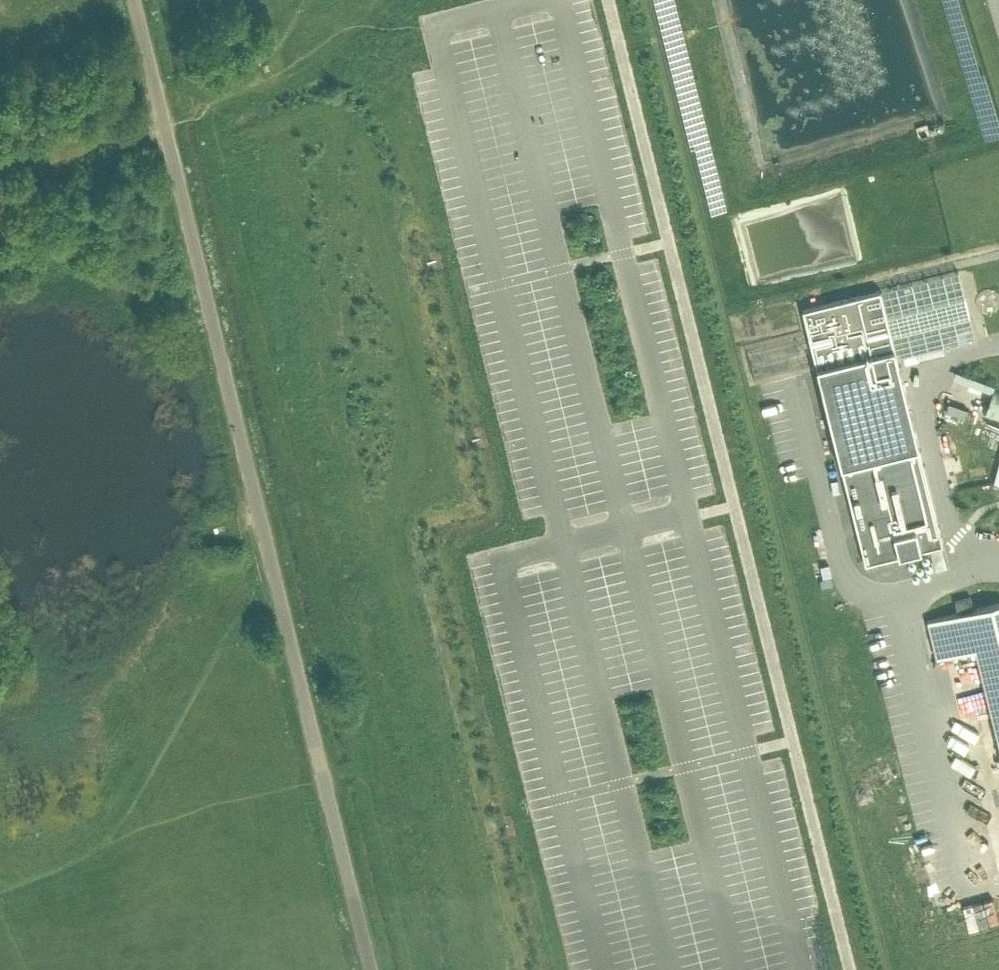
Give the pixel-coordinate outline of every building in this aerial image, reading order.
[(889,288),(879,290),(896,357),(975,337),(959,271),(889,288)] [(879,290),(803,309),(866,562),(942,543),(896,357),(879,290)] [(955,600),(957,610),(973,606),(971,596),(955,600)] [(966,610),(975,647),(998,742),(998,602),(966,610)] [(927,620),(937,657),(975,647),(966,610),(927,620)]
